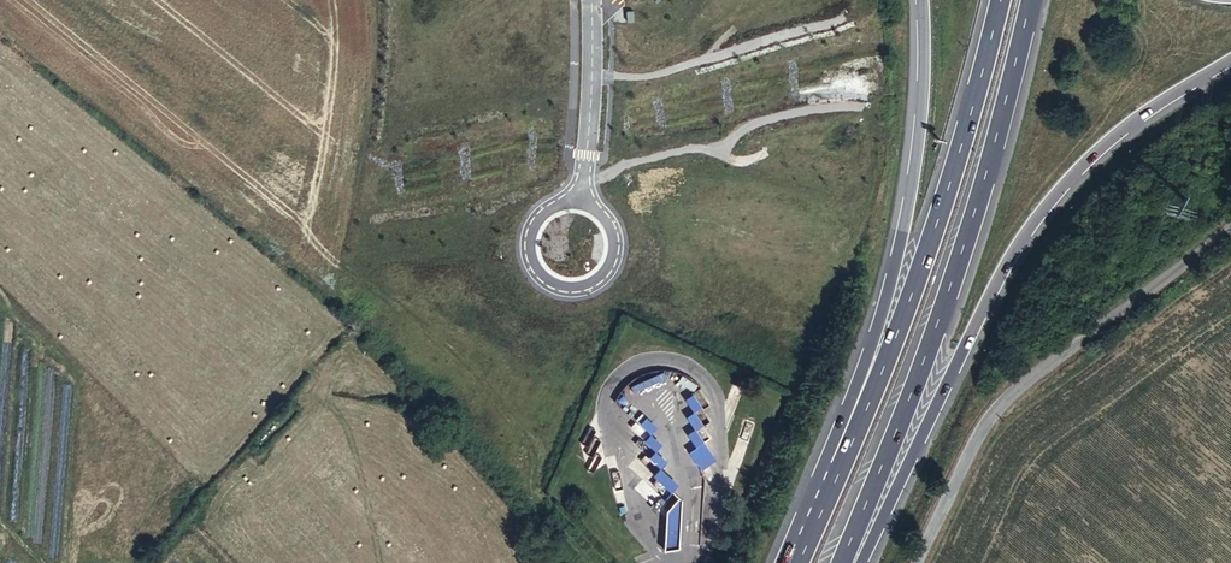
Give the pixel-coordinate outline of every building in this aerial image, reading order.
[(693,409),(686,414),(695,427),(711,417),(693,391),(685,397),(693,409)] [(656,445),(648,457),(662,466),(672,449),(651,435),(658,423),(641,412),(630,429),(656,445)] [(686,432),(695,444),(688,449),(701,467),(716,457),(695,426),(686,432)] [(663,461),(653,474),(671,489),(681,476),(663,461)] [(676,494),(663,508),(664,554),(681,551),(687,504),(676,494)]
